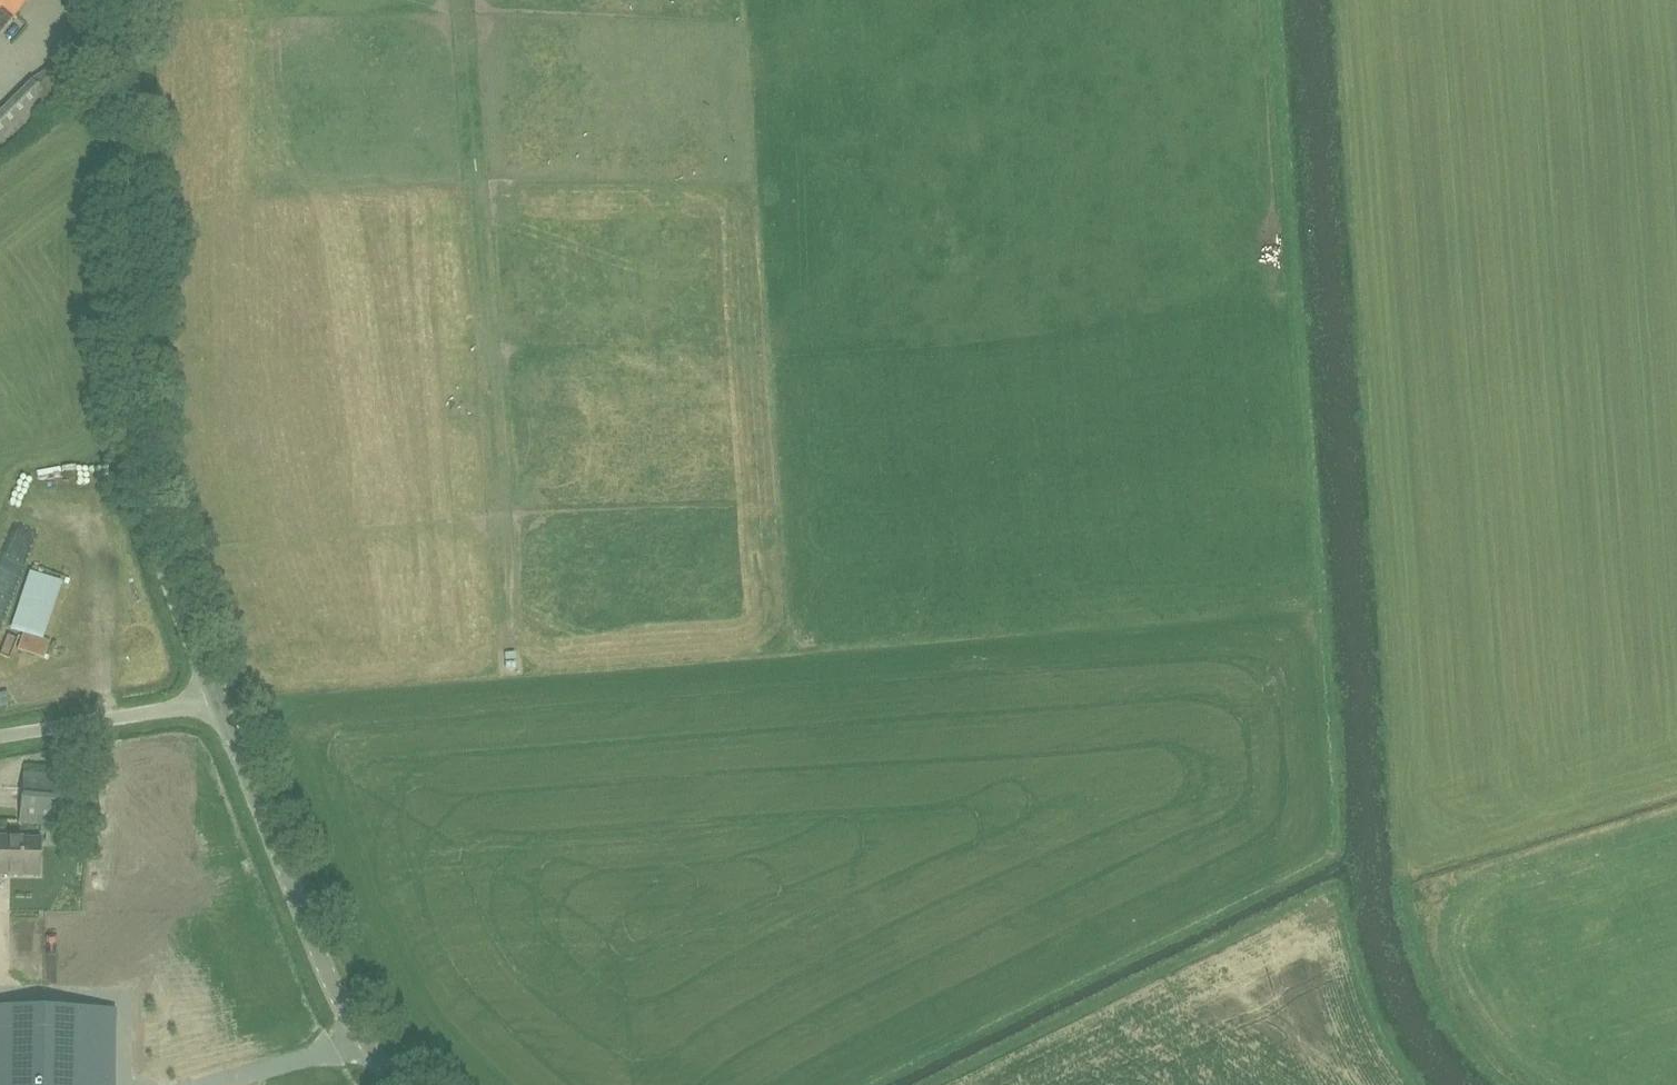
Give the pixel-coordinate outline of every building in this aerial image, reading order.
[(7,25),(27,0),(0,0),(0,33),(7,25)] [(0,111),(0,149),(45,104),(93,70),(78,48),(30,81),(0,111)] [(43,659),(49,641),(23,632),(17,650),(43,659)] [(19,822),(93,828),(97,781),(23,775),(19,822)] [(0,839),(0,875),(38,876),(39,840),(0,839)] [(110,1010),(0,1008),(0,1084),(109,1084),(110,1010)]
